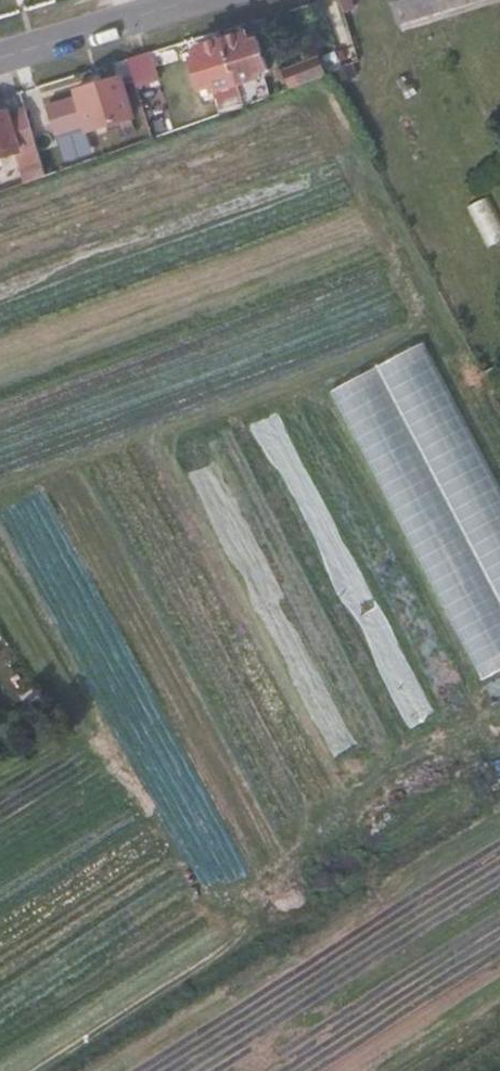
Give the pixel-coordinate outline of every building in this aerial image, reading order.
[(399,26),(484,0),(392,0),(399,26)] [(249,45),(246,36),(222,44),(236,89),(260,82),(258,76),(269,73),(259,42),(249,45)] [(226,91),(232,111),(242,108),(236,89),(222,44),(199,51),(201,59),(191,62),(201,94),(210,91),(211,96),(226,91)] [(341,71),(337,60),(321,65),(317,54),(307,58),(309,65),(283,73),(289,91),(312,82),(311,80),(341,71)] [(358,66),(355,55),(337,60),(341,71),(358,66)] [(130,72),(138,96),(160,90),(153,65),(130,72)] [(74,94),(86,134),(131,120),(119,80),(74,94)] [(0,116),(0,160),(18,155),(6,114),(0,116)] [(26,119),(36,150),(53,146),(45,114),(26,119)] [(486,201),(471,205),(481,237),(496,232),(486,201)]
